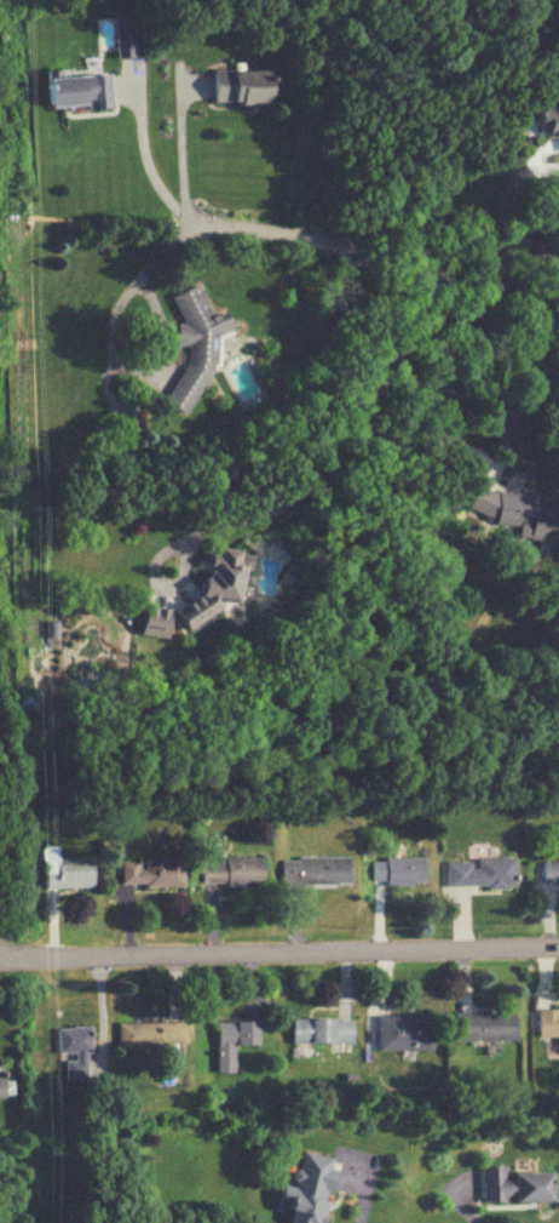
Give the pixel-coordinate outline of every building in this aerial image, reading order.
[(208,71),(208,105),(262,105),(262,71),(208,71)] [(51,77),(52,109),(115,107),(114,75),(51,77)] [(558,138),(558,106),(548,107),(548,116),(532,116),(533,139),(558,138)] [(169,294),(180,323),(176,324),(171,334),(175,343),(181,345),(184,354),(161,404),(184,414),(212,353),(209,345),(213,337),(229,331),(224,319),(206,310),(195,283),(169,294)] [(465,522),(549,533),(553,499),(469,488),(465,522)] [(182,630),(219,606),(219,599),(233,601),(236,574),(242,570),(244,551),(202,546),(197,592),(177,605),(175,619),(182,630)] [(137,636),(166,636),(166,607),(137,607),(137,636)] [(58,847),(42,847),(43,888),(92,888),(91,859),(58,859),(58,847)] [(345,857),(278,857),(278,885),(345,885),(345,857)] [(120,886),(177,885),(177,858),(120,859),(120,886)] [(259,858),(200,858),(200,885),(259,885),(259,858)] [(422,858),(371,858),(371,884),(422,884),(422,858)] [(446,887),(513,886),(512,859),(446,860),(446,887)] [(558,885),(558,861),(540,861),(540,885),(558,885)] [(534,1009),(534,1037),(555,1037),(555,1052),(558,1052),(558,1008),(534,1009)] [(510,1040),(510,1013),(451,1013),(451,1040),(510,1040)] [(429,1050),(429,1014),(376,1014),(376,1050),(429,1050)] [(289,1018),(289,1043),(350,1043),(350,1018),(289,1018)] [(254,1045),(255,1021),(214,1021),(214,1072),(231,1072),(231,1045),(254,1045)] [(115,1022),(115,1048),(182,1048),(182,1022),(115,1022)] [(55,1055),(63,1056),(62,1079),(85,1080),(86,1028),(56,1027),(55,1055)] [(301,1150),(292,1187),(291,1187),(283,1222),(321,1222),(335,1158),(301,1150)] [(480,1166),(480,1202),(545,1202),(545,1172),(505,1172),(505,1166),(480,1166)]
